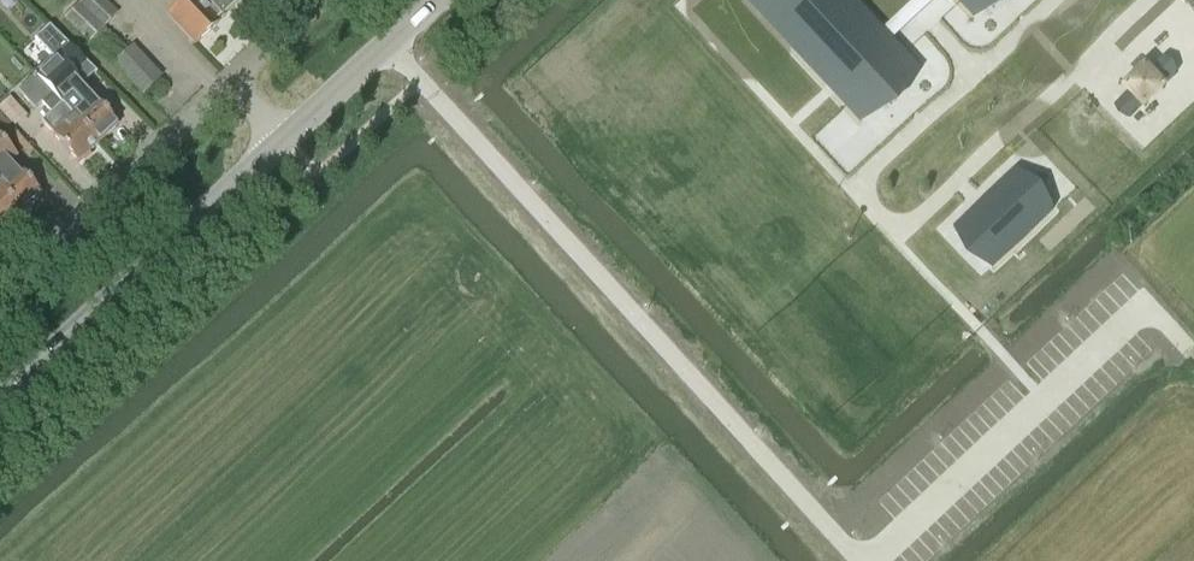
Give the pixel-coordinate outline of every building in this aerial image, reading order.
[(127,52),(103,30),(118,15),(103,0),(83,0),(64,20),(89,45),(92,42),(114,64),(127,52)] [(169,17),(196,45),(240,4),(238,1),(239,0),(187,0),(169,17)] [(753,3),(849,106),(867,89),(880,104),(918,69),(891,40),(885,34),(854,0),(756,0),(753,3)] [(885,34),(891,40),(934,0),(921,0),(885,34)] [(973,17),(991,0),(957,0),(973,17)] [(1174,76),(1161,62),(1117,103),(1130,117),(1174,76)] [(99,147),(65,109),(37,78),(19,94),(36,112),(43,106),(52,116),(43,125),(79,165),(99,147)] [(10,98),(0,108),(0,113),(14,129),(27,118),(10,98)] [(65,109),(99,147),(119,128),(94,101),(83,112),(73,101),(65,109)] [(10,166),(17,159),(0,140),(0,191),(22,216),(42,197),(18,170),(16,172),(10,166)] [(1052,211),(1017,173),(957,228),(992,266),(1052,211)] [(48,196),(47,196),(46,197),(78,226),(90,214),(58,185),(48,196)] [(0,191),(0,231),(2,234),(22,216),(0,191)]
